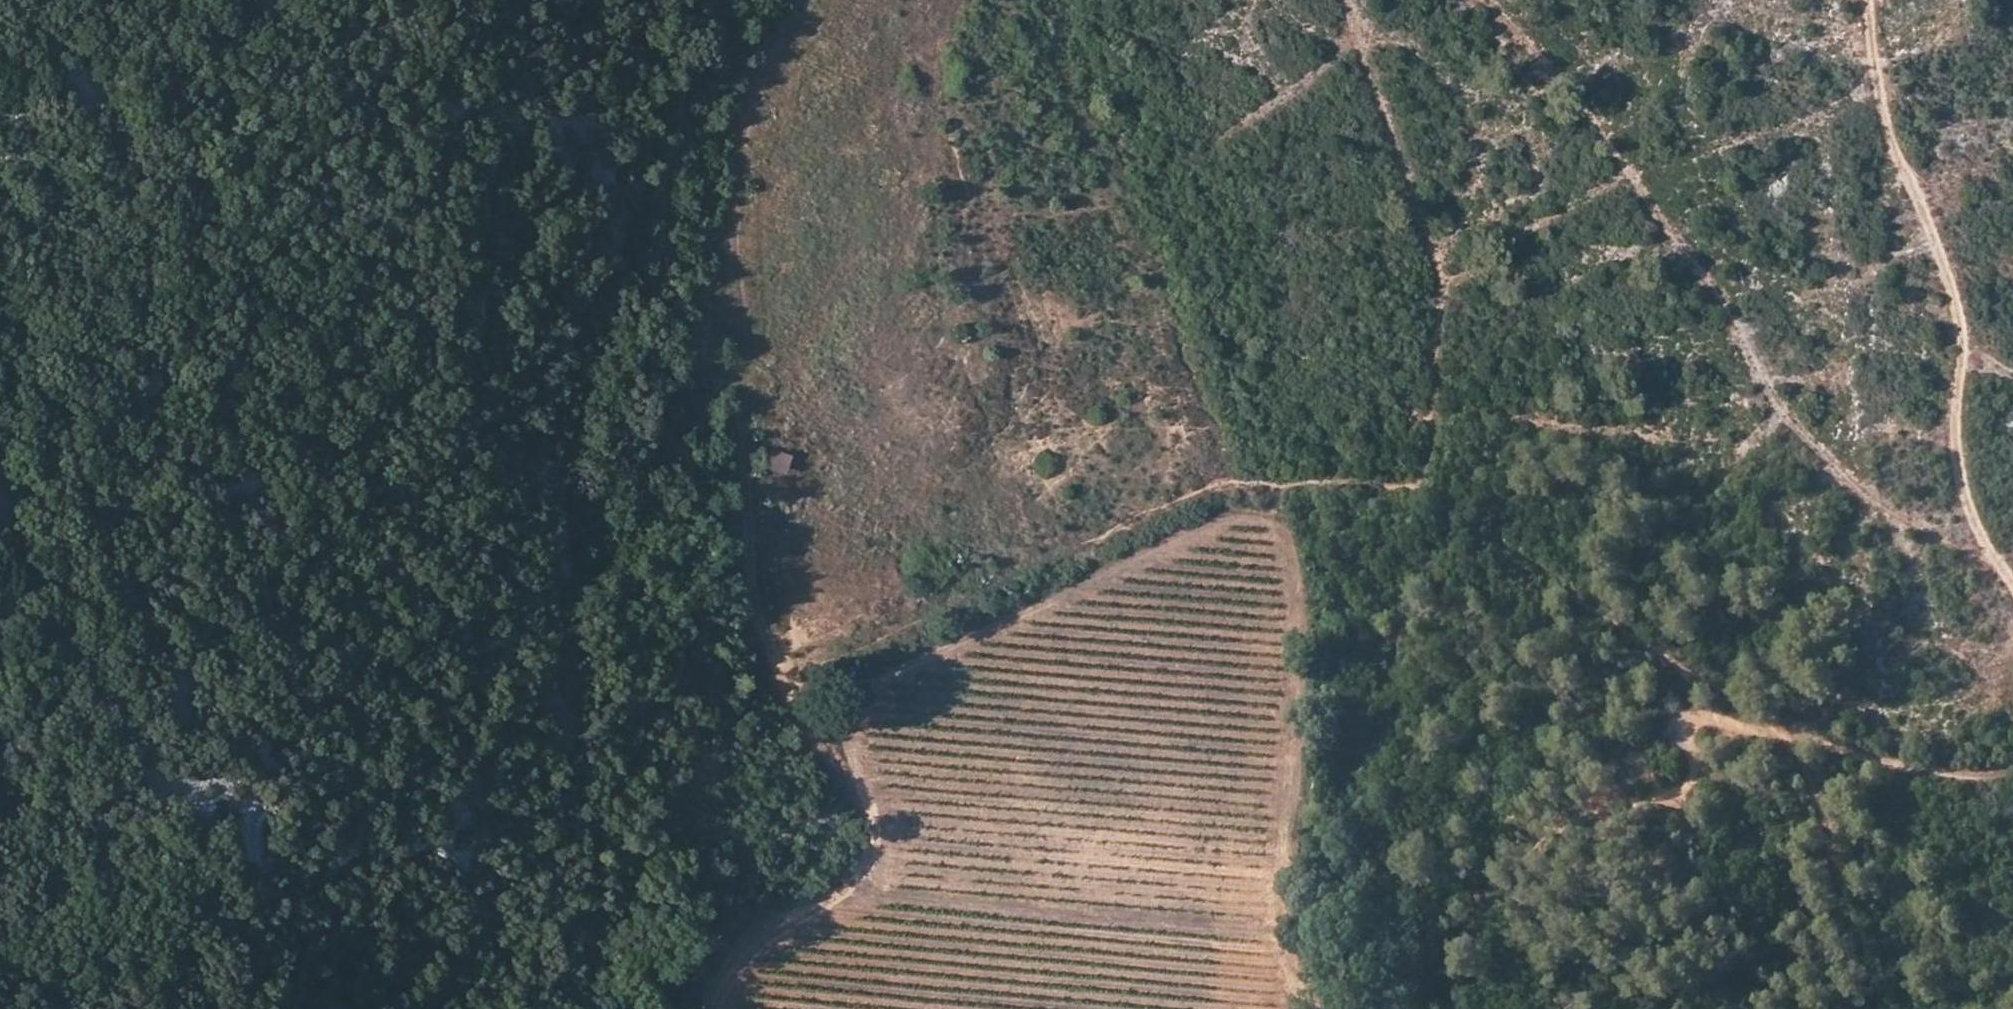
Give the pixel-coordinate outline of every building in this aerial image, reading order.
[(784,471),(790,452),(771,446),(765,465),(784,471)]
